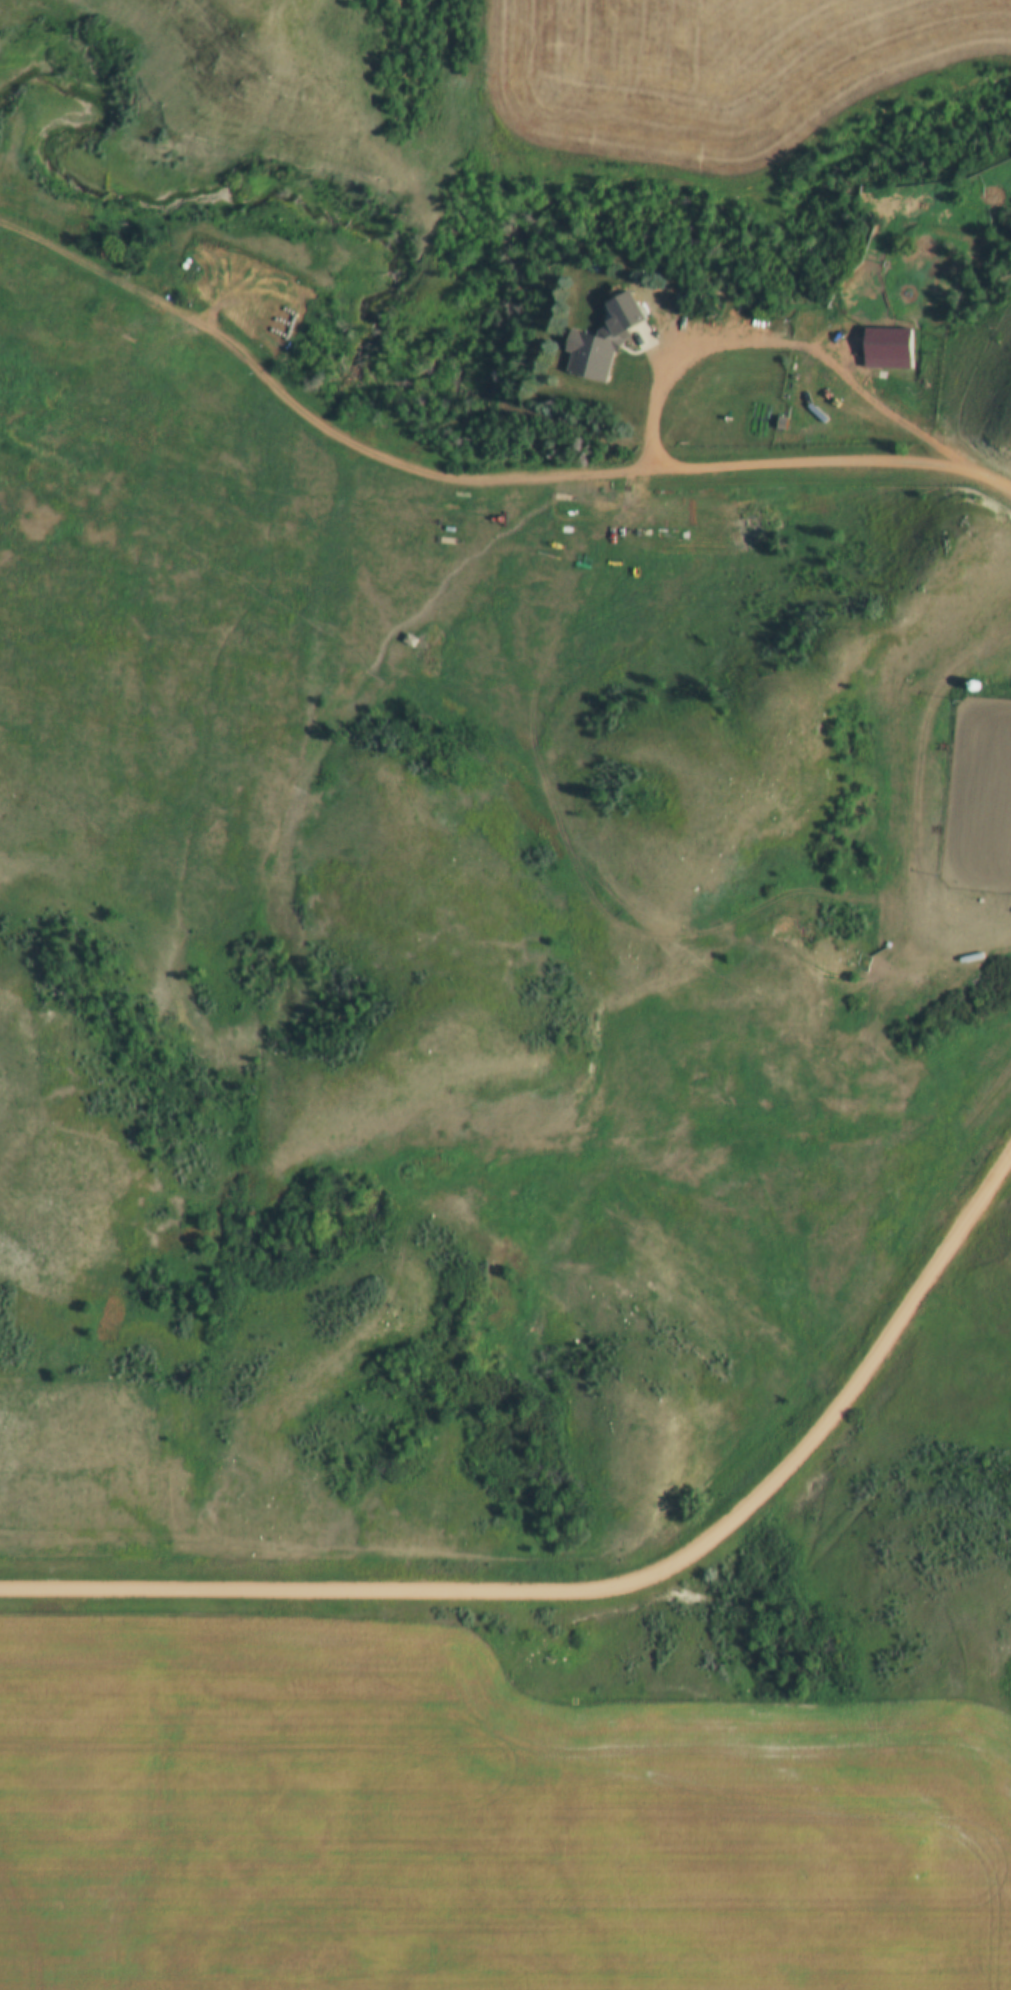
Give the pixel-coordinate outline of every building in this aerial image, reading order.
[(602,368),(609,345),(584,338),(578,361),(602,368)]
